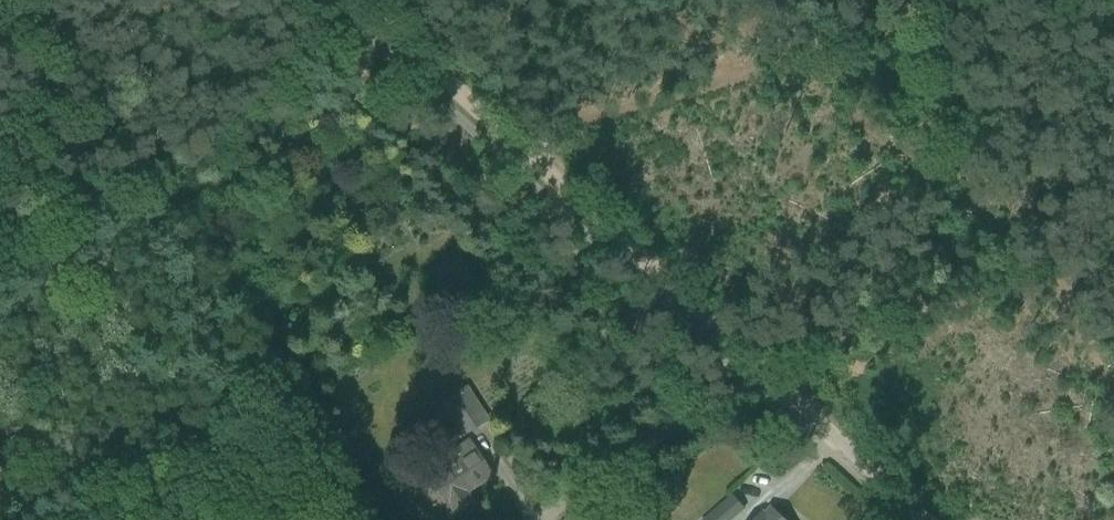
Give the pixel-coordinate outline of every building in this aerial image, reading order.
[(457,307),(481,293),(455,252),(422,272),(433,290),(443,284),(457,307)] [(486,419),(467,387),(442,403),(461,434),(486,419)] [(423,468),(429,478),(441,497),(443,496),(455,515),(472,503),(464,492),(490,475),(467,440),(423,468)] [(744,509),(732,496),(712,513),(712,512),(703,519),(731,519),(744,509)] [(756,519),(784,519),(770,508),(765,514),(762,513),(756,519)]
